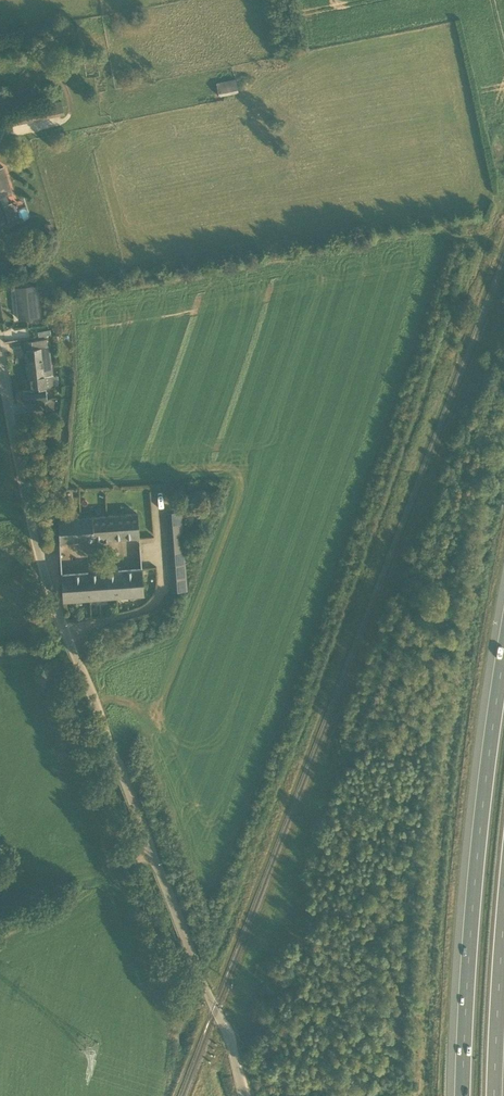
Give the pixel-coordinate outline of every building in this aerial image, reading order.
[(219,96),(238,92),(235,78),(216,82),(219,96)] [(10,125),(64,114),(60,96),(48,98),(7,107),(10,125)] [(5,194),(11,192),(3,167),(0,168),(0,188),(2,188),(4,194),(5,194)] [(14,202),(9,204),(2,206),(8,225),(20,221),(14,202)] [(52,223),(44,225),(45,232),(54,230),(52,223)] [(36,285),(16,288),(19,319),(39,317),(36,285)] [(31,390),(46,388),(52,387),(51,384),(54,384),(48,347),(47,347),(46,339),(27,341),(28,349),(27,349),(31,389),(31,390)] [(23,390),(24,402),(44,400),(46,410),(59,408),(58,398),(47,399),(46,388),(31,390),(31,389),(23,390)] [(139,537),(140,537),(138,513),(107,516),(107,521),(108,539),(139,537)] [(80,518),(81,541),(108,539),(107,521),(107,516),(80,518)] [(81,541),(80,518),(58,519),(59,542),(81,541)] [(118,570),(118,569),(118,565),(113,565),(113,570),(115,597),(144,595),(142,568),(141,568),(118,570)] [(113,570),(110,570),(110,566),(89,567),(88,567),(88,572),(87,572),(89,599),(115,597),(113,570)] [(83,599),(89,599),(87,572),(62,574),(61,574),(63,597),(63,601),(83,599)]
